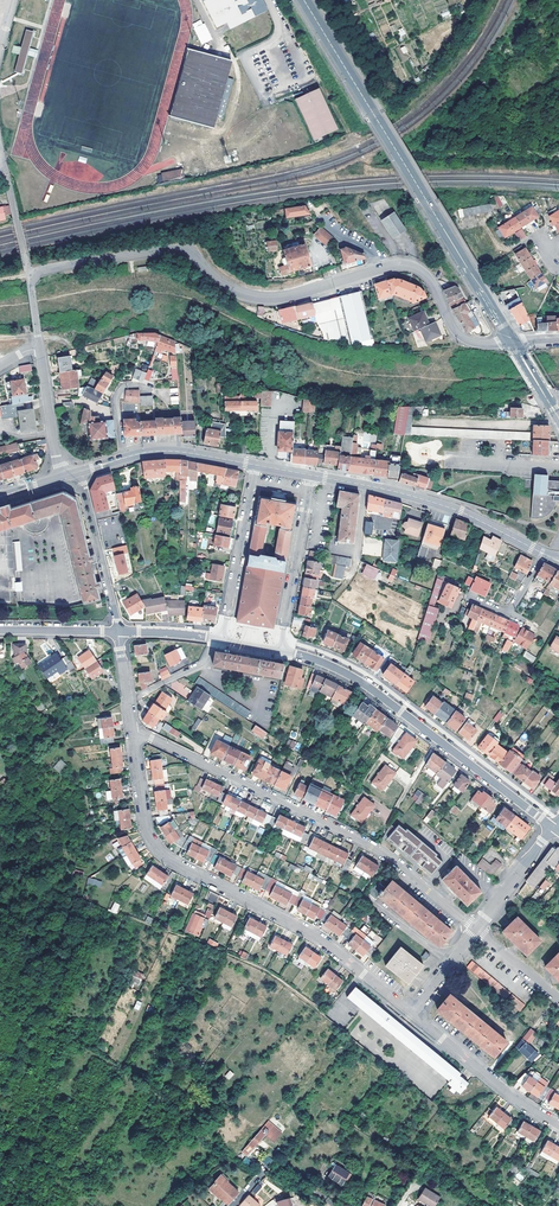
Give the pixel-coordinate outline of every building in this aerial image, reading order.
[(254,0),(204,0),(218,29),(223,27),(228,25),(231,24),(235,31),(263,17),(254,0)] [(192,24),(201,44),(212,40),(202,19),(192,24)] [(37,33),(28,31),(24,47),(17,46),(14,53),(22,54),(17,72),(25,75),(37,33)] [(227,81),(231,65),(189,53),(169,119),(212,131),(215,121),(223,122),(234,84),(227,81)] [(307,97),(307,95),(295,100),(314,141),(338,131),(319,90),(309,94),(310,96),(307,97)] [(171,181),(186,177),(185,169),(170,173),(171,181)] [(498,195),(494,197),(498,207),(503,206),(498,195)] [(459,218),(487,213),(491,212),(490,205),(458,211),(459,218)] [(310,215),(306,207),(305,206),(270,211),(270,214),(286,213),(287,218),(310,215)] [(524,212),(531,223),(532,225),(536,222),(535,220),(537,219),(536,217),(533,214),(537,212),(535,208),(531,211),(530,209),(524,212)] [(0,211),(0,221),(4,220),(4,219),(10,217),(7,209),(2,211),(2,210),(0,211)] [(555,228),(558,225),(558,213),(558,211),(556,212),(554,209),(551,211),(552,214),(549,216),(548,217),(555,228)] [(392,239),(407,230),(395,211),(380,220),(392,239)] [(516,218),(522,228),(523,230),(527,228),(526,226),(531,223),(524,212),(516,218)] [(522,228),(516,218),(508,223),(507,224),(513,234),(518,231),(519,232),(521,230),(522,228)] [(503,233),(505,237),(506,238),(513,234),(507,224),(501,228),(501,229),(497,232),(499,236),(503,233)] [(332,238),(321,228),(315,235),(326,244),(332,238)] [(276,241),(266,242),(268,252),(277,251),(276,241)] [(311,268),(305,246),(284,251),(287,266),(279,269),(281,276),(311,268)] [(347,247),(340,249),(345,264),(364,259),(364,256),(347,247)] [(521,265),(532,259),(529,255),(525,250),(523,248),(522,247),(520,249),(521,253),(516,256),(521,265)] [(527,274),(537,267),(539,266),(536,262),(535,263),(532,259),(521,265),(527,274)] [(531,281),(542,275),(539,271),(537,267),(527,274),(531,281)] [(542,275),(531,281),(532,283),(536,289),(538,288),(546,284),(545,283),(546,282),(544,278),(542,275)] [(395,296),(407,299),(415,302),(426,298),(423,290),(421,290),(413,285),(401,280),(394,281),(394,279),(388,281),(392,297),(395,296)] [(442,280),(438,281),(442,289),(448,286),(442,280)] [(380,282),(375,283),(376,285),(379,299),(392,297),(388,281),(380,282)] [(450,290),(444,293),(445,295),(447,299),(461,294),(456,288),(449,289),(450,290)] [(325,340),(350,345),(374,340),(363,292),(345,296),(340,297),(313,304),(316,316),(317,322),(323,331),(325,340)] [(504,305),(518,327),(529,321),(515,293),(510,295),(511,302),(504,305)] [(450,303),(464,299),(461,294),(447,299),(448,301),(450,303)] [(453,309),(466,303),(464,299),(450,303),(451,307),(453,309)] [(466,303),(453,309),(468,333),(470,333),(472,335),(475,334),(478,335),(481,332),(481,330),(466,303)] [(299,320),(316,316),(313,304),(303,306),(296,308),(299,320)] [(299,320),(296,308),(283,311),(280,312),(282,324),(299,320)] [(409,320),(414,333),(420,330),(429,326),(424,313),(409,320)] [(556,332),(555,322),(555,319),(555,314),(546,316),(546,323),(547,332),(550,332),(556,332)] [(537,317),(537,323),(538,332),(542,332),(547,332),(546,323),(542,323),(541,317),(537,317)] [(429,326),(420,330),(427,343),(441,337),(435,324),(429,326)] [(129,334),(128,341),(127,341),(126,346),(129,347),(131,342),(137,342),(137,333),(129,334)] [(156,333),(139,333),(138,338),(140,341),(148,341),(148,346),(157,346),(161,335),(156,333)] [(175,340),(161,335),(157,346),(156,351),(162,353),(163,351),(165,352),(165,350),(173,353),(173,356),(177,356),(175,340)] [(126,341),(125,336),(114,339),(115,344),(126,341)] [(58,357),(60,372),(72,370),(70,356),(58,357)] [(32,371),(31,364),(20,366),(21,373),(32,371)] [(77,370),(72,370),(60,372),(63,389),(79,387),(77,370)] [(135,378),(139,379),(140,378),(145,380),(147,373),(138,370),(135,378)] [(107,372),(98,384),(95,389),(103,393),(114,376),(107,372)] [(13,391),(14,397),(27,394),(24,380),(5,383),(7,392),(13,391)] [(91,380),(88,386),(95,389),(98,384),(91,380)] [(84,396),(98,403),(103,393),(95,389),(88,386),(84,396)] [(140,389),(127,390),(126,400),(140,400),(140,396),(140,389)] [(248,410),(258,410),(258,402),(247,402),(247,399),(245,399),(245,391),(240,391),(240,399),(240,411),(240,415),(248,416),(248,410)] [(261,391),(261,398),(261,406),(271,406),(272,391),(261,391)] [(27,394),(14,397),(14,399),(11,399),(12,405),(24,402),(33,400),(33,397),(27,398),(27,394)] [(153,396),(140,396),(140,400),(141,405),(153,405),(153,396)] [(180,404),(180,396),(171,397),(172,405),(180,404)] [(225,411),(240,411),(240,399),(224,399),(225,411)] [(303,412),(315,412),(315,402),(304,399),(303,412)] [(34,410),(25,411),(24,402),(12,405),(1,407),(0,407),(0,413),(1,413),(2,417),(2,419),(20,417),(22,432),(36,430),(34,410)] [(394,433),(405,434),(408,415),(409,407),(398,406),(394,433)] [(91,410),(84,408),(81,424),(89,423),(90,440),(116,438),(114,420),(100,421),(99,416),(91,416),(91,410)] [(511,408),(511,418),(523,418),(523,408),(511,408)] [(411,434),(412,426),(413,415),(408,415),(405,434),(411,434)] [(156,434),(182,434),(181,422),(182,422),(181,417),(175,418),(175,419),(163,420),(163,418),(156,419),(156,421),(156,434)] [(221,435),(226,436),(225,418),(219,417),(218,420),(216,420),(215,425),(213,425),(212,429),(207,429),(205,443),(209,443),(209,444),(219,446),(221,435)] [(141,422),(136,422),(136,420),(124,420),(125,436),(132,435),(141,435),(141,422)] [(279,450),(293,451),(293,445),(295,421),(280,420),(279,450)] [(141,435),(156,434),(156,421),(141,422),(141,435)] [(196,421),(182,422),(181,422),(182,434),(182,437),(189,436),(196,436),(196,421)] [(534,426),(534,441),(549,441),(549,427),(534,426)] [(353,438),(349,471),(354,472),(358,472),(360,458),(356,458),(357,446),(356,446),(358,435),(354,434),(353,438)] [(343,470),(349,471),(353,438),(343,437),(341,446),(339,465),(338,470),(343,470)] [(318,462),(319,454),(320,442),(315,441),(314,451),(306,450),(305,463),(309,464),(318,464),(318,462)] [(549,441),(534,441),(533,455),(550,456),(550,441),(549,441)] [(24,443),(18,444),(20,450),(21,454),(26,453),(24,443)] [(18,444),(7,447),(9,453),(20,450),(18,444)] [(298,446),(293,445),(293,451),(292,462),(296,463),(305,463),(306,450),(298,449),(298,446)] [(336,452),(325,451),(325,455),(319,454),(318,462),(330,464),(339,465),(341,446),(336,446),(336,452)] [(0,449),(0,455),(9,453),(7,447),(0,449)] [(22,459),(26,472),(30,471),(36,469),(38,466),(36,460),(39,459),(37,454),(22,459)] [(375,460),(373,475),(380,476),(388,477),(390,463),(390,462),(381,460),(382,454),(376,454),(375,460)] [(390,463),(400,465),(401,456),(391,455),(390,462),(390,463)] [(367,474),(373,475),(375,460),(360,457),(360,458),(358,472),(367,474)] [(26,472),(22,459),(11,462),(15,475),(20,474),(26,472)] [(156,460),(143,462),(144,476),(145,478),(164,476),(165,475),(165,460),(156,460)] [(177,473),(181,460),(174,460),(165,460),(165,475),(166,475),(167,473),(177,473)] [(186,477),(188,462),(185,461),(181,460),(177,473),(178,493),(181,493),(181,476),(186,477)] [(15,475),(11,462),(0,466),(4,479),(10,477),(15,475)] [(143,462),(136,464),(138,477),(144,476),(143,462)] [(188,462),(186,477),(193,478),(193,484),(199,484),(199,471),(198,463),(193,462),(188,462)] [(217,467),(198,463),(199,471),(219,475),(216,487),(221,488),(222,484),(227,469),(217,467)] [(390,463),(388,477),(391,477),(398,478),(400,465),(390,463)] [(227,469),(222,484),(236,487),(239,471),(227,469)] [(413,477),(402,473),(399,481),(406,483),(415,486),(419,475),(414,473),(413,477)] [(92,494),(95,494),(96,498),(93,498),(96,512),(107,509),(105,496),(107,495),(116,493),(115,489),(116,488),(112,474),(106,475),(106,478),(102,479),(101,476),(98,477),(91,490),(92,494)] [(549,475),(535,474),(532,519),(539,520),(546,517),(549,515),(552,512),(555,507),(557,501),(558,501),(558,481),(549,481),(549,475)] [(425,490),(429,478),(419,475),(415,486),(422,488),(425,490)] [(124,492),(127,506),(137,504),(137,502),(141,502),(139,487),(128,489),(128,491),(124,492)] [(354,544),(360,495),(352,493),(339,490),(337,507),(342,507),(338,542),(354,544)] [(124,492),(116,493),(118,502),(120,511),(121,511),(122,512),(125,512),(126,510),(127,510),(127,506),(124,492)] [(59,513),(62,514),(84,605),(100,600),(98,590),(102,588),(101,584),(101,582),(96,583),(91,563),(96,562),(94,552),(92,545),(87,546),(76,501),(62,493),(11,509),(9,505),(5,506),(0,508),(0,509),(1,512),(0,513),(0,531),(59,513)] [(369,495),(367,509),(384,514),(386,499),(377,497),(374,496),(369,495)] [(292,531),(297,503),(278,500),(261,496),(255,524),(249,556),(237,622),(273,628),(286,563),(287,558),(292,531)] [(386,499),(384,514),(386,514),(385,517),(399,519),(402,504),(393,501),(386,499)] [(236,504),(226,502),(226,506),(222,505),(220,516),(233,519),(236,504)] [(419,535),(422,523),(418,519),(413,517),(408,519),(407,519),(404,520),(402,522),(402,523),(403,525),(405,527),(404,531),(408,532),(410,530),(414,531),(415,534),(419,535)] [(220,519),(217,535),(216,535),(214,546),(228,548),(233,521),(220,519)] [(456,519),(450,535),(466,541),(470,525),(456,519)] [(364,533),(371,535),(373,522),(366,521),(364,533)] [(440,528),(427,524),(417,556),(425,559),(429,548),(439,551),(445,530),(440,528)] [(497,539),(493,537),(492,541),(483,538),(478,551),(491,555),(492,553),(497,555),(502,541),(497,539)] [(399,541),(385,539),(383,560),(396,562),(399,541)] [(504,554),(507,545),(502,543),(498,552),(504,554)] [(310,551),(308,559),(318,561),(319,552),(310,551)] [(123,553),(114,555),(116,563),(117,563),(117,566),(118,574),(127,571),(123,553)] [(350,567),(352,558),(328,554),(326,563),(336,565),(345,566),(350,567)] [(532,562),(520,555),(514,567),(526,573),(532,562)] [(440,569),(442,561),(435,559),(433,567),(440,569)] [(308,561),(302,596),(312,598),(317,599),(318,599),(321,584),(326,585),(327,582),(317,580),(320,563),(308,561)] [(221,582),(224,566),(213,564),(210,580),(221,582)] [(374,581),(378,569),(367,564),(362,574),(374,581)] [(538,575),(550,582),(557,571),(551,567),(545,564),(538,575)] [(345,566),(336,565),(334,578),(343,579),(345,566)] [(557,571),(550,582),(550,583),(546,589),(543,594),(547,597),(550,592),(549,590),(552,585),(558,589),(558,572),(557,571)] [(518,575),(512,572),(509,577),(515,580),(518,575)] [(471,588),(476,578),(470,575),(465,585),(471,588)] [(476,578),(471,588),(470,591),(480,595),(485,598),(488,592),(487,591),(491,582),(477,575),(476,578)] [(434,604),(442,580),(437,578),(429,602),(434,604)] [(451,607),(459,589),(447,583),(438,602),(451,607)] [(145,606),(141,600),(137,593),(123,602),(131,615),(145,606)] [(163,594),(151,596),(150,599),(141,600),(145,606),(146,608),(146,614),(167,610),(165,599),(163,594)] [(302,596),(298,617),(314,620),(316,608),(315,608),(310,607),(312,598),(302,596)] [(168,601),(168,612),(168,614),(176,614),(176,615),(185,615),(185,602),(168,601)] [(427,643),(437,610),(433,608),(434,604),(429,602),(417,639),(427,643)] [(217,607),(204,606),(204,608),(203,621),(214,622),(217,607)] [(478,621),(483,610),(473,606),(471,611),(463,607),(459,616),(467,620),(468,617),(474,620),(466,633),(471,636),(473,631),(477,623),(478,621)] [(203,621),(204,608),(189,607),(188,620),(203,621)] [(492,627),(496,616),(489,613),(483,610),(478,621),(492,627)] [(505,633),(510,622),(501,618),(496,616),(492,627),(505,633)] [(515,638),(520,627),(516,625),(510,622),(505,633),(515,638)] [(317,625),(310,623),(309,627),(305,626),(303,636),(313,639),(317,625)] [(458,630),(454,628),(450,626),(447,633),(451,635),(452,633),(456,634),(458,630)] [(514,643),(527,650),(535,637),(522,629),(515,641),(514,643)] [(348,639),(328,631),(323,642),(343,651),(348,639)] [(496,639),(488,635),(486,640),(495,644),(496,639)] [(549,646),(558,651),(558,637),(556,635),(549,646)] [(514,643),(515,641),(512,639),(511,642),(509,641),(503,651),(507,654),(514,643)] [(384,658),(360,643),(352,655),(376,670),(384,658)] [(148,654),(147,644),(135,646),(137,656),(148,654)] [(27,648),(15,647),(15,654),(16,654),(16,659),(15,660),(18,666),(20,665),(24,671),(32,665),(27,656),(26,657),(24,655),(26,653),(27,648)] [(176,650),(167,655),(167,654),(166,655),(172,666),(182,661),(176,650)] [(86,669),(97,662),(90,651),(79,658),(86,669)] [(537,657),(526,651),(523,656),(534,662),(537,657)] [(252,659),(216,653),(213,666),(281,678),(283,665),(252,659)] [(58,655),(39,668),(47,680),(58,672),(60,676),(67,671),(70,675),(77,670),(68,657),(62,661),(58,655)] [(86,669),(93,680),(104,672),(102,669),(105,666),(101,659),(97,662),(86,669)] [(414,681),(391,663),(383,674),(406,692),(414,681)] [(303,671),(290,667),(284,684),(301,690),(304,680),(300,679),(303,671)] [(168,670),(161,674),(161,680),(171,676),(168,670)] [(139,673),(141,691),(147,688),(146,683),(152,682),(151,672),(139,673)] [(312,685),(321,689),(325,680),(312,674),(307,688),(310,689),(312,685)] [(195,685),(198,688),(211,696),(217,700),(255,725),(259,718),(199,679),(195,685)] [(332,698),(338,686),(325,680),(321,689),(320,692),(332,698)] [(332,698),(344,705),(351,693),(338,686),(332,698)] [(188,702),(201,710),(211,696),(198,688),(188,702)] [(164,693),(156,704),(171,714),(172,715),(174,710),(171,706),(174,700),(164,693)] [(433,697),(426,707),(434,713),(442,703),(433,697)] [(456,711),(443,702),(442,703),(434,713),(447,723),(456,711)] [(149,711),(163,721),(165,722),(171,714),(156,704),(155,703),(149,711)] [(366,723),(375,710),(370,706),(368,708),(362,703),(353,716),(359,720),(356,725),(361,729),(366,723)] [(379,729),(387,719),(375,710),(366,723),(377,732),(379,729)] [(163,721),(149,711),(143,721),(155,728),(163,721)] [(465,718),(456,711),(447,723),(456,730),(465,718)] [(504,714),(500,711),(494,719),(498,722),(504,714)] [(98,719),(100,729),(113,727),(112,718),(98,719)] [(196,731),(202,721),(199,719),(193,728),(196,731)] [(398,727),(387,719),(379,729),(390,738),(398,727)] [(476,730),(466,722),(458,732),(469,740),(476,730)] [(261,729),(256,725),(252,731),(266,740),(270,735),(261,729)] [(113,727),(100,729),(101,736),(104,736),(104,738),(101,739),(102,745),(115,743),(114,737),(113,727)] [(177,736),(179,733),(172,727),(169,731),(177,736)] [(417,742),(406,734),(393,751),(403,759),(417,742)] [(478,747),(488,755),(496,743),(498,742),(487,734),(478,747)] [(229,746),(230,747),(232,743),(220,737),(218,741),(229,746)] [(290,747),(295,749),(298,740),(294,739),(290,747)] [(223,759),(229,746),(218,741),(217,740),(210,753),(223,759)] [(488,755),(500,764),(508,752),(496,743),(488,755)] [(223,759),(235,765),(241,752),(230,747),(229,746),(223,759)] [(510,750),(522,758),(525,755),(513,746),(510,750)] [(112,759),(121,757),(120,747),(110,749),(112,759)] [(546,752),(546,751),(542,747),(537,754),(541,757),(542,757),(546,752)] [(508,752),(500,764),(511,772),(519,762),(522,758),(510,750),(508,752)] [(244,770),(250,757),(241,752),(235,765),(244,770)] [(257,754),(256,757),(270,764),(271,761),(257,754)] [(425,765),(438,773),(445,764),(432,754),(425,765)] [(153,771),(164,769),(161,755),(153,756),(154,761),(151,761),(153,771)] [(121,757),(112,759),(113,768),(110,769),(111,775),(123,773),(122,767),(123,767),(121,757)] [(248,772),(262,779),(269,765),(270,764),(256,757),(248,772)] [(55,769),(59,772),(65,764),(61,760),(55,769)] [(531,771),(519,762),(511,772),(523,782),(531,771)] [(281,771),(291,776),(294,769),(289,766),(284,764),(281,771)] [(437,774),(441,778),(435,785),(441,790),(456,772),(445,764),(438,773),(437,774)] [(281,771),(269,765),(262,779),(275,785),(281,771)] [(396,774),(385,766),(372,783),(382,791),(396,774)] [(164,769),(153,771),(155,781),(156,781),(156,787),(165,785),(165,777),(164,769)] [(532,788),(541,776),(532,770),(531,771),(523,782),(532,788)] [(291,776),(281,771),(275,785),(285,789),(291,776)] [(551,781),(554,777),(548,773),(541,783),(545,786),(546,785),(558,795),(558,781),(557,780),(555,783),(551,781)] [(70,781),(73,784),(79,777),(76,775),(70,781)] [(470,782),(461,776),(453,786),(462,792),(470,782)] [(201,790),(210,794),(215,783),(206,779),(205,780),(201,778),(196,787),(195,786),(192,792),(198,795),(201,790)] [(112,790),(122,789),(120,779),(111,780),(112,790)] [(215,783),(210,794),(218,798),(216,803),(221,805),(226,795),(221,792),(224,787),(215,783)] [(304,785),(299,783),(294,793),(303,798),(308,787),(304,785)] [(314,804),(322,789),(310,783),(308,787),(303,798),(314,804)] [(157,802),(169,800),(168,791),(172,790),(169,784),(165,785),(156,787),(157,793),(156,793),(157,802)] [(123,799),(122,789),(112,790),(113,800),(123,799)] [(322,789),(314,804),(326,810),(334,795),(322,789)] [(229,813),(234,815),(235,812),(240,802),(238,801),(240,798),(228,792),(226,795),(221,805),(230,810),(229,813)] [(472,800),(481,807),(489,797),(483,793),(482,795),(479,792),(472,800)] [(426,795),(423,793),(418,798),(416,802),(419,805),(426,795)] [(336,815),(344,800),(334,795),(326,810),(336,815)] [(481,807),(490,815),(497,806),(493,803),(494,801),(489,797),(481,807)] [(252,821),(257,810),(256,809),(261,799),(258,798),(257,800),(252,798),(250,803),(243,816),(252,821)] [(374,806),(363,798),(350,815),(361,823),(374,806)] [(170,815),(170,810),(171,810),(169,800),(157,802),(159,812),(160,812),(161,817),(167,816),(170,815)] [(243,816),(250,803),(243,800),(242,803),(240,802),(235,812),(243,816)] [(478,810),(481,807),(472,800),(470,803),(478,810)] [(458,809),(454,805),(449,811),(453,815),(458,809)] [(506,828),(515,817),(504,809),(496,820),(506,828)] [(129,810),(119,811),(121,820),(130,819),(129,810)] [(265,814),(257,810),(252,821),(260,825),(261,824),(266,826),(271,816),(266,813),(265,814)] [(431,810),(426,817),(430,820),(435,813),(431,810)] [(278,814),(276,818),(271,816),(266,826),(271,829),(273,825),(282,829),(287,819),(278,814)] [(169,823),(167,816),(161,817),(157,818),(162,830),(166,837),(175,831),(179,828),(174,820),(169,823)] [(503,831),(506,828),(496,820),(493,817),(490,821),(503,831)] [(506,828),(521,840),(530,829),(515,817),(506,828)] [(122,830),(132,828),(130,819),(121,820),(122,830)] [(287,819),(282,829),(291,833),(296,823),(287,819)] [(388,838),(438,868),(447,852),(439,848),(405,828),(393,821),(385,835),(389,837),(388,838)] [(291,833),(299,838),(297,842),(303,845),(308,834),(303,831),(305,827),(296,823),(291,833)] [(486,839),(493,828),(487,824),(480,835),(486,839)] [(405,828),(439,848),(440,846),(406,826),(405,828)] [(180,839),(175,831),(166,837),(172,845),(174,843),(182,848),(187,840),(182,837),(180,839)] [(332,835),(327,833),(323,839),(328,842),(332,835)] [(128,856),(136,851),(127,836),(119,839),(124,847),(123,848),(128,856)] [(316,852),(322,841),(313,836),(308,847),(316,852)] [(191,842),(187,840),(182,848),(187,851),(186,853),(195,858),(200,847),(203,842),(194,838),(191,842)] [(322,841),(316,852),(325,856),(330,845),(322,841)] [(477,846),(473,843),(468,850),(471,853),(477,846)] [(333,860),(338,849),(330,845),(325,856),(333,860)] [(209,852),(200,847),(195,858),(204,863),(205,860),(210,863),(214,854),(217,849),(212,847),(209,852)] [(315,856),(316,852),(308,847),(306,851),(315,856)] [(128,856),(123,848),(118,850),(123,859),(124,858),(128,856)] [(528,881),(534,885),(551,863),(555,866),(558,862),(558,849),(558,848),(556,851),(553,849),(528,881)] [(351,861),(345,858),(347,853),(338,849),(333,860),(341,864),(339,869),(345,872),(351,861)] [(136,851),(128,856),(132,865),(141,860),(136,851)] [(276,852),(274,856),(285,861),(287,856),(276,852)] [(210,863),(215,865),(214,867),(222,872),(228,861),(214,854),(210,863)] [(132,865),(128,856),(124,858),(128,867),(132,865)] [(362,856),(356,866),(364,871),(371,861),(362,856)] [(481,859),(476,865),(491,878),(501,865),(495,860),(489,866),(481,859)] [(242,869),(228,861),(222,872),(231,877),(233,874),(238,877),(242,869)] [(372,876),(379,866),(371,861),(364,871),(372,876)] [(155,880),(161,871),(153,866),(147,874),(155,880)] [(364,871),(356,866),(354,869),(362,874),(364,871)] [(473,890),(476,887),(456,866),(441,880),(465,906),(477,895),(473,890)] [(255,876),(242,869),(238,877),(242,879),(241,881),(250,886),(255,876)] [(161,871),(155,880),(163,885),(168,877),(161,871)] [(155,880),(147,874),(144,878),(152,883),(155,880)] [(264,880),(255,876),(250,886),(258,891),(260,888),(265,891),(269,883),(271,878),(266,876),(264,880)] [(101,888),(103,882),(89,877),(87,883),(101,888)] [(545,879),(539,887),(543,890),(549,882),(545,879)] [(163,885),(155,880),(152,883),(161,889),(163,885)] [(379,897),(439,947),(451,931),(392,881),(386,888),(376,881),(367,893),(376,900),(379,897)] [(278,901),(283,890),(269,883),(265,891),(270,893),(268,896),(278,901)] [(179,901),(185,890),(176,886),(170,896),(179,901)] [(538,889),(532,896),(535,899),(541,892),(538,889)] [(185,890),(179,901),(188,905),(193,894),(185,890)] [(283,890),(278,901),(286,905),(288,903),(293,905),(297,897),(283,890)] [(219,897),(211,892),(206,901),(216,906),(219,897)] [(306,915),(311,904),(297,897),(293,905),(298,908),(296,910),(306,915)] [(325,912),(311,904),(306,915),(314,919),(315,917),(320,920),(325,912)] [(223,923),(229,913),(220,908),(213,922),(218,924),(220,921),(223,923)] [(203,927),(206,928),(213,912),(209,910),(205,919),(194,915),(187,931),(199,936),(203,927)] [(324,922),(323,924),(331,931),(338,921),(325,912),(320,920),(324,922)] [(230,931),(238,917),(229,913),(223,923),(221,927),(230,931)] [(151,924),(155,926),(158,921),(153,918),(149,916),(146,922),(151,924)] [(526,955),(540,941),(517,917),(503,931),(526,955)] [(251,937),(258,923),(249,918),(244,928),(245,929),(243,933),(251,937)] [(345,938),(351,931),(338,921),(331,931),(339,936),(340,934),(345,938)] [(261,938),(267,927),(258,923),(251,937),(258,941),(261,937),(261,938)] [(368,934),(370,929),(363,925),(361,931),(368,934)] [(345,938),(349,941),(348,943),(355,950),(363,940),(351,931),(345,938)] [(275,936),(269,946),(278,951),(284,941),(275,936)] [(375,951),(371,947),(374,943),(366,936),(363,940),(355,950),(363,956),(365,954),(370,958),(375,951)] [(207,944),(217,948),(219,944),(209,940),(207,944)] [(287,956),(293,946),(284,941),(278,951),(287,956)] [(306,963),(313,954),(305,947),(298,957),(306,963)] [(423,965),(400,947),(385,965),(407,984),(423,965)] [(422,957),(426,961),(430,955),(426,952),(422,957)] [(545,967),(558,980),(558,953),(545,967)] [(313,954),(306,963),(314,969),(321,960),(313,954)] [(304,966),(306,963),(298,957),(296,960),(304,966)] [(472,961),(467,967),(471,970),(474,973),(477,975),(480,978),(483,981),(487,984),(490,986),(493,989),(496,992),(499,994),(502,997),(505,999),(511,993),(508,991),(505,988),(501,986),(498,983),(495,980),(492,978),(488,975),(485,972),(482,969),(479,967),(476,964),(472,961)] [(328,984),(335,976),(327,969),(320,978),(328,984)] [(132,981),(140,984),(144,974),(136,971),(132,981)] [(343,982),(335,976),(328,984),(336,991),(343,982)] [(460,1073),(357,991),(349,1002),(448,1081),(447,1084),(459,1094),(468,1083),(459,1075),(460,1074),(460,1073)] [(507,1041),(450,995),(438,1010),(494,1057),(507,1041)] [(517,1009),(520,1012),(525,1006),(522,1003),(519,1000),(516,998),(513,995),(508,1001),(511,1004),(514,1006),(517,1009)] [(139,1011),(142,1002),(137,1000),(134,1008),(139,1011)] [(538,1035),(532,1029),(517,1047),(533,1061),(539,1054),(529,1045),(538,1035)] [(224,1076),(229,1080),(234,1074),(230,1070),(224,1076)] [(545,1098),(550,1089),(546,1087),(545,1087),(537,1082),(540,1077),(535,1074),(532,1078),(525,1073),(517,1081),(522,1085),(530,1091),(543,1101),(545,1098)] [(555,1091),(550,1088),(550,1089),(545,1098),(550,1101),(554,1093),(555,1091)] [(557,1108),(558,1105),(558,1096),(554,1093),(550,1101),(548,1103),(557,1108)] [(490,1116),(494,1119),(497,1122),(504,1128),(512,1119),(504,1113),(497,1107),(489,1115),(490,1116)] [(540,1131),(532,1126),(523,1121),(517,1131),(526,1136),(534,1141),(540,1131)] [(247,1155),(266,1134),(263,1131),(264,1129),(262,1128),(243,1151),(242,1151),(247,1155)] [(557,1146),(548,1140),(542,1150),(551,1155),(558,1161),(558,1147),(557,1146)] [(341,1185),(349,1174),(337,1166),(329,1178),(341,1185)] [(521,1181),(524,1177),(518,1172),(515,1176),(521,1181)] [(225,1205),(227,1205),(236,1196),(224,1184),(225,1184),(218,1177),(212,1184),(212,1185),(207,1191),(212,1197),(215,1194),(218,1198),(217,1199),(225,1205)] [(251,1192),(255,1195),(262,1187),(258,1184),(251,1192)] [(432,1205),(436,1205),(441,1197),(425,1188),(419,1199),(432,1205)] [(369,1193),(362,1205),(385,1205),(386,1205),(384,1204),(385,1201),(382,1199),(381,1201),(379,1201),(379,1202),(373,1199),(375,1196),(369,1193)] [(246,1198),(239,1205),(255,1205),(246,1198)]
